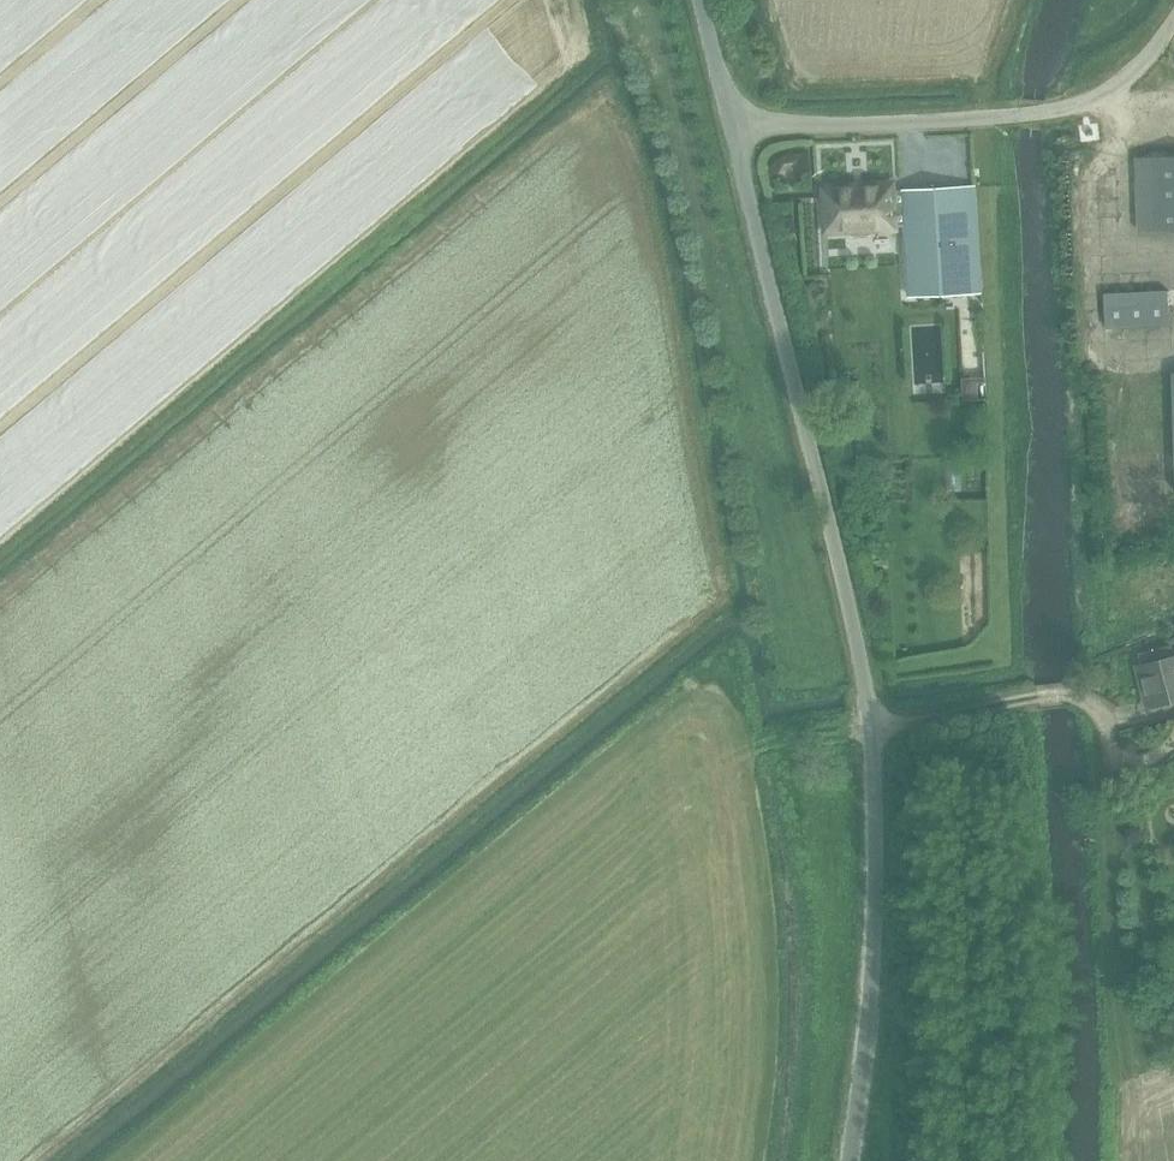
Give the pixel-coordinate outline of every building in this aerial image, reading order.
[(1136,158),(1137,182),(1138,231),(1173,230),(1173,157),(1136,158)] [(888,185),(823,188),(825,230),(853,229),(853,236),(869,235),(868,228),(893,227),(893,225),(905,225),(903,189),(896,190),(896,192),(889,193),(888,185)] [(973,187),(903,189),(905,225),(906,242),(916,242),(918,276),(952,274),(953,293),(978,292),(973,187)] [(1167,291),(1104,294),(1105,323),(1105,329),(1169,326),(1168,321),(1167,291)] [(1136,667),(1147,707),(1170,701),(1173,700),(1173,657),(1171,646),(1138,655),(1141,665),(1136,667)] [(1173,1016),(1173,971),(1160,1011),(1173,1016)]
